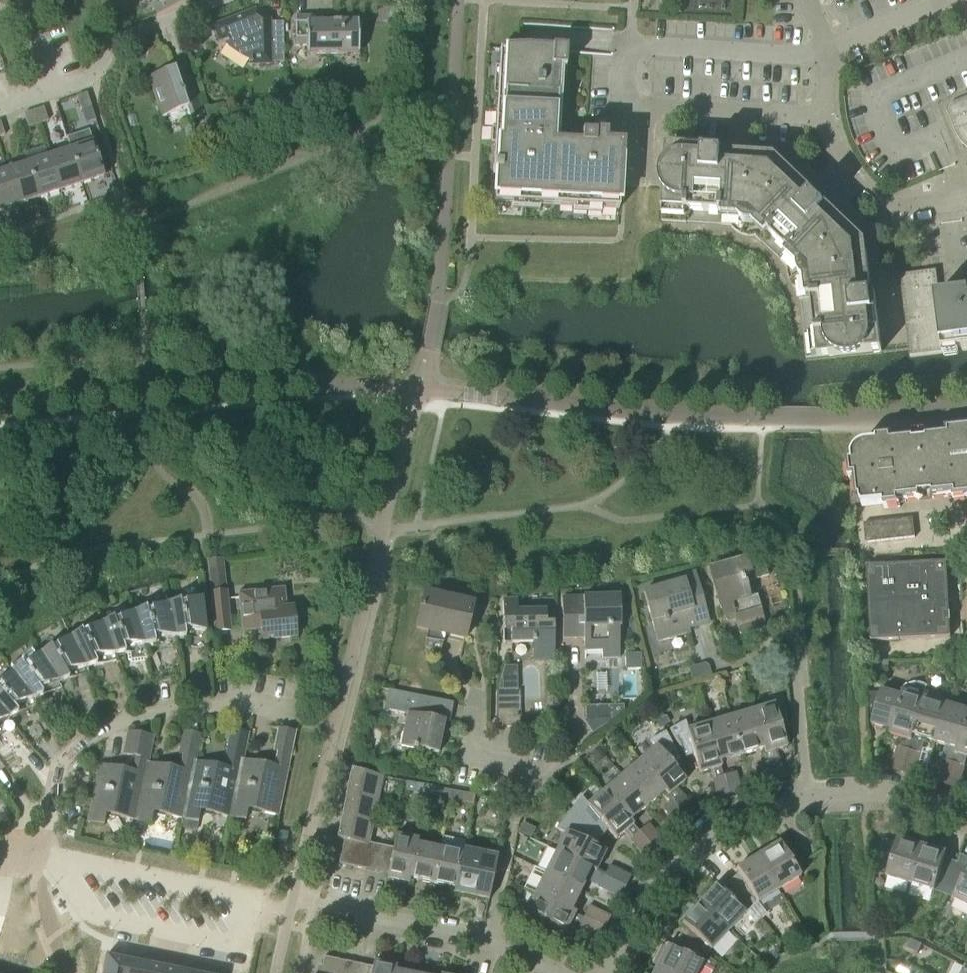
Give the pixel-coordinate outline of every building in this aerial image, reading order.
[(271,62),(284,62),(283,21),(270,22),(270,18),(256,9),(213,26),(220,43),(218,44),(220,47),(226,44),(251,61),(251,64),(271,63),(271,62)] [(295,46),(307,46),(307,55),(359,54),(358,22),(323,22),(323,16),(295,17),(295,46)] [(520,50),(500,49),(500,66),(496,66),(494,95),(498,95),(496,128),(492,127),(491,143),(495,143),(494,173),(496,173),(495,203),(512,204),(512,208),(540,210),(541,206),(573,207),(573,211),(602,213),(602,209),(619,210),(622,159),(624,159),(625,144),(607,143),(608,134),(595,133),(595,135),(582,134),(581,146),(557,145),(561,70),(566,71),(567,51),(552,50),(552,52),(532,51),(520,50)] [(191,122),(204,118),(191,78),(180,82),(175,69),(150,78),(163,118),(187,110),(191,122)] [(82,110),(92,106),(87,93),(77,96),(82,110)] [(947,110),(947,111),(947,112),(948,113),(948,114),(949,115),(956,134),(958,137),(959,139),(961,142),(963,144),(965,146),(966,148),(966,98),(954,103),(953,103),(952,104),(950,104),(950,105),(949,106),(948,108),(947,109),(947,110)] [(34,110),(38,124),(48,121),(44,107),(34,110)] [(38,124),(34,110),(24,113),(29,127),(38,124)] [(89,130),(67,137),(71,149),(82,183),(105,176),(93,142),(89,130)] [(742,236),(776,158),(724,154),(724,151),(667,147),(665,189),(663,222),(688,224),(688,223),(722,226),(732,227),(733,228),(734,230),(736,231),(737,233),(740,235),(742,236)] [(82,183),(71,149),(49,156),(61,190),(82,183)] [(61,190),(49,156),(27,163),(38,198),(61,190)] [(776,158),(742,236),(746,237),(748,237),(752,238),(754,238),(756,237),(763,244),(763,243),(782,261),(781,262),(788,268),(788,270),(788,273),(788,275),(789,277),(790,279),(791,282),(866,244),(840,219),(841,217),(841,216),(842,215),(842,214),(842,213),(841,211),(841,210),(840,209),(812,182),(811,181),(809,181),(808,181),(807,181),(805,181),(804,182),(802,183),(776,158)] [(27,163),(5,170),(17,205),(38,198),(27,163)] [(5,170),(0,172),(0,210),(17,205),(5,170)] [(866,244),(791,282),(792,284),(793,286),(794,287),(796,289),(798,291),(800,292),(801,301),(802,301),(806,336),(805,336),(807,355),(808,360),(882,352),(876,295),(872,296),(866,244)] [(940,296),(937,270),(907,274),(905,275),(904,275),(903,276),(902,278),(901,280),(901,281),(901,282),(909,348),(910,357),(966,349),(966,292),(940,296)] [(946,430),(947,434),(926,437),(927,441),(914,443),(914,438),(893,440),(893,436),(877,437),(877,442),(867,443),(865,444),(862,445),(861,445),(860,446),(857,448),(855,450),(854,451),(853,454),(852,455),(852,457),(853,463),(848,464),(850,479),(854,479),(857,499),(861,499),(862,507),(884,504),(884,509),(901,507),(900,502),(906,502),(906,500),(919,498),(919,500),(920,500),(920,496),(932,494),(933,499),(953,497),(954,501),(966,500),(966,427),(946,430)] [(866,543),(915,537),(913,518),(864,523),(866,543)] [(725,569),(711,573),(725,619),(735,616),(739,626),(763,619),(755,594),(748,596),(744,581),(757,577),(769,573),(765,557),(753,561),(746,563),(744,558),(724,564),(725,569)] [(223,559),(208,561),(213,610),(228,609),(223,559)] [(947,562),(893,565),(867,566),(871,641),(951,637),(947,562)] [(688,627),(709,621),(694,570),(672,577),(673,582),(643,591),(658,640),(689,631),(688,627)] [(293,606),(285,607),(284,588),(240,593),(243,629),(255,628),(255,626),(260,626),(260,627),(262,627),(263,639),(296,636),(296,632),(299,631),(298,622),(295,622),(293,606)] [(466,638),(473,604),(424,593),(416,627),(466,638)] [(619,626),(621,626),(620,595),(561,597),(563,638),(584,637),(585,658),(586,658),(585,650),(602,649),(603,657),(620,657),(619,626)] [(174,638),(175,638),(206,639),(201,599),(180,603),(179,601),(167,605),(174,638)] [(533,659),(554,659),(553,610),(517,610),(517,599),(503,600),(503,642),(532,641),(533,659)] [(174,638),(167,605),(147,611),(146,608),(133,613),(144,645),(176,644),(175,638),(174,638)] [(113,618),(102,624),(114,655),(115,655),(127,654),(128,660),(131,663),(146,661),(148,661),(146,651),(144,645),(133,613),(114,620),(113,618)] [(81,631),(70,637),(86,668),(117,661),(115,655),(114,655),(102,624),(82,633),(81,631)] [(51,646),(40,654),(58,683),(59,683),(89,673),(86,668),(70,637),(52,648),(51,646)] [(21,664),(11,673),(32,700),(33,700),(61,688),(59,683),(58,683),(40,654),(23,666),(21,664)] [(11,673),(0,683),(0,711),(8,719),(36,704),(33,700),(32,700),(11,673)] [(500,690),(496,690),(496,691),(506,691),(507,727),(521,726),(520,689),(514,690),(510,690),(510,677),(500,678),(500,690)] [(882,690),(881,692),(869,693),(869,705),(877,707),(872,724),(891,730),(890,734),(901,737),(899,746),(898,746),(891,769),(903,773),(910,750),(909,749),(924,697),(927,686),(917,683),(904,686),(901,696),(882,690)] [(138,687),(130,690),(134,702),(142,699),(138,687)] [(454,703),(454,702),(389,689),(385,709),(408,713),(401,745),(439,753),(446,720),(442,719),(446,702),(454,703)] [(910,750),(903,773),(915,776),(921,753),(924,743),(935,746),(947,704),(924,697),(909,749),(910,750)] [(774,704),(753,710),(764,748),(763,749),(765,753),(768,762),(767,762),(774,785),(786,782),(779,759),(778,755),(777,755),(776,750),(787,747),(774,704)] [(935,746),(945,749),(941,759),(935,782),(946,785),(953,763),(954,763),(966,719),(966,710),(947,704),(935,746)] [(606,706),(603,706),(603,727),(614,720),(623,714),(623,706),(613,706),(606,706)] [(753,710),(730,717),(741,755),(763,749),(764,748),(753,710)] [(0,711),(0,731),(12,723),(8,719),(0,711)] [(666,714),(661,717),(665,724),(670,721),(666,714)] [(661,717),(656,720),(660,727),(665,724),(661,717)] [(730,717),(707,724),(719,767),(720,766),(721,766),(720,761),(741,755),(730,717)] [(946,785),(958,789),(965,766),(964,765),(966,756),(966,719),(954,763),(953,763),(946,785)] [(685,721),(669,729),(685,758),(689,756),(693,753),(699,773),(710,769),(713,778),(712,778),(719,802),(731,798),(724,775),(723,775),(720,766),(719,767),(707,724),(689,729),(685,721)] [(274,766),(242,759),(241,759),(230,817),(245,820),(249,803),(260,806),(259,811),(278,815),(295,730),(270,725),(270,727),(278,729),(274,751),(277,751),(274,766)] [(227,767),(195,761),(194,761),(182,818),(185,819),(198,822),(200,811),(230,817),(241,759),(242,759),(248,732),(223,727),(222,729),(231,731),(226,753),(230,753),(227,767)] [(180,769),(148,762),(147,762),(135,820),(144,822),(151,823),(153,812),(182,818),(194,761),(195,761),(200,734),(175,729),(175,730),(184,732),(179,754),(183,755),(180,769)] [(123,754),(135,757),(133,771),(99,764),(88,822),(104,825),(106,814),(135,820),(147,762),(148,762),(153,736),(128,731),(123,754)] [(654,748),(640,760),(666,791),(665,791),(668,795),(674,802),(690,820),(699,813),(698,812),(683,794),(677,787),(681,784),(685,780),(672,765),(680,760),(665,732),(650,740),(655,747),(654,748)] [(640,760),(621,776),(647,806),(665,791),(666,791),(640,760)] [(346,792),(379,799),(384,775),(351,768),(346,792)] [(736,772),(724,775),(731,798),(742,795),(736,772)] [(647,806),(621,776),(603,791),(629,822),(630,820),(647,806)] [(429,794),(431,785),(407,780),(405,790),(429,794)] [(451,789),(431,785),(429,794),(449,799),(451,789)] [(451,789),(449,799),(474,804),(476,794),(451,789)] [(581,796),(569,812),(601,838),(608,829),(616,839),(624,832),(630,839),(645,858),(655,850),(639,831),(630,820),(629,822),(603,791),(588,803),(581,796)] [(379,799),(346,792),(341,818),(373,824),(379,799)] [(690,820),(674,802),(665,810),(680,828),(690,820)] [(569,812),(556,828),(565,833),(556,850),(597,870),(606,851),(595,846),(601,838),(569,812)] [(373,824),(341,818),(337,838),(344,839),(339,863),(376,871),(381,845),(369,842),(373,824)] [(185,819),(183,827),(196,830),(198,822),(185,819)] [(135,820),(133,832),(142,834),(144,822),(135,820)] [(649,823),(639,831),(655,850),(664,842),(649,823)] [(279,831),(277,842),(286,844),(288,833),(279,831)] [(410,878),(408,878),(415,843),(417,844),(418,839),(396,834),(393,847),(381,845),(376,871),(388,873),(387,878),(409,883),(410,878)] [(440,848),(433,883),(455,888),(456,888),(464,849),(463,848),(464,841),(442,837),(440,848)] [(910,883),(922,845),(898,838),(897,842),(884,839),(877,864),(889,868),(887,876),(910,883)] [(758,855),(779,889),(801,876),(796,869),(807,862),(793,839),(782,846),(780,842),(758,855)] [(417,844),(415,843),(408,878),(410,878),(433,883),(440,848),(417,844)] [(946,852),(922,845),(910,883),(935,890),(943,894),(956,861),(945,857),(946,852)] [(456,888),(455,888),(454,892),(489,900),(499,849),(485,846),(483,853),(464,849),(456,888)] [(556,850),(546,872),(581,890),(591,870),(596,872),(597,870),(556,850)] [(739,872),(729,881),(751,908),(757,902),(779,889),(758,855),(736,868),(739,872)] [(956,861),(943,894),(953,898),(966,905),(966,866),(956,861)] [(604,876),(626,886),(631,876),(610,865),(604,876)] [(581,890),(546,872),(535,893),(571,911),(571,910),(581,890)] [(626,886),(604,876),(599,887),(620,898),(626,886)] [(751,908),(729,881),(719,889),(716,885),(699,904),(728,931),(745,912),(751,908)] [(517,902),(522,890),(510,884),(505,896),(517,902)] [(571,911),(535,893),(525,913),(565,933),(571,922),(579,927),(578,928),(582,929),(577,940),(595,949),(606,927),(584,916),(583,918),(575,914),(576,913),(571,910),(571,911)] [(685,926),(678,936),(707,956),(711,950),(728,931),(699,904),(682,923),(685,926)] [(584,916),(606,927),(611,916),(589,906),(584,916)] [(649,960),(657,964),(655,967),(666,972),(712,972),(714,969),(709,967),(713,960),(706,957),(707,956),(678,936),(671,947),(659,941),(649,960)] [(922,945),(911,939),(907,948),(918,953),(922,945)] [(185,972),(157,966),(156,972),(145,970),(146,964),(145,964),(106,956),(102,972),(191,972),(185,972)] [(361,964),(324,956),(320,972),(359,972),(361,964)] [(359,972),(395,972),(395,971),(396,966),(374,961),(373,966),(361,964),(359,972)]
